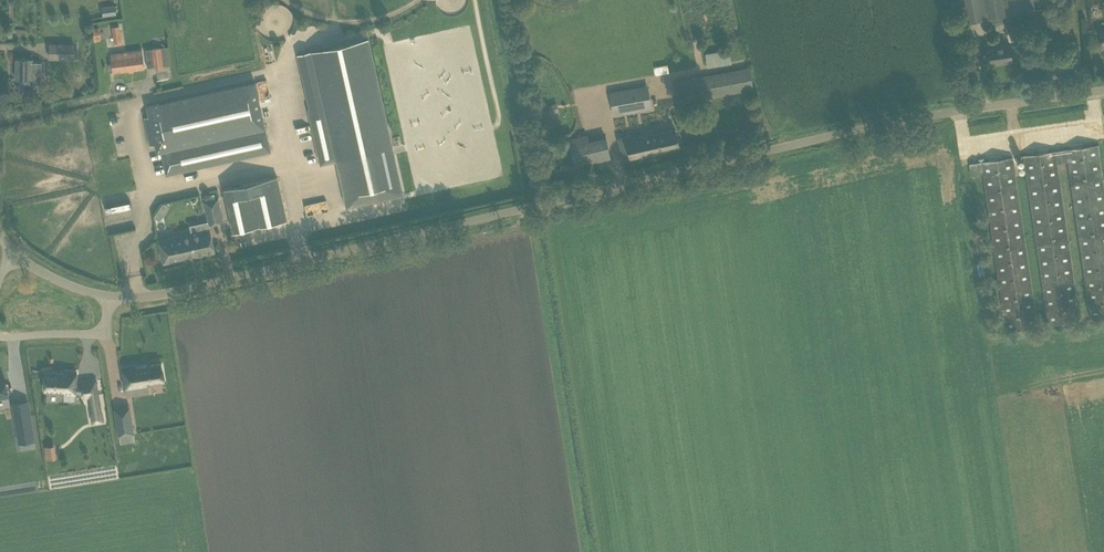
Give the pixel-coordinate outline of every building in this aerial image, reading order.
[(450,11),(461,8),(459,0),(447,0),(450,11)] [(1003,13),(1007,31),(1022,28),(1018,10),(1034,7),(1032,0),(955,0),(959,22),(1003,13)] [(100,7),(102,16),(115,14),(114,5),(100,7)] [(113,31),(114,43),(122,42),(120,25),(113,26),(114,31),(113,31)] [(403,194),(368,38),(297,54),(308,108),(307,109),(320,165),(336,162),(346,208),(403,194)] [(1011,60),(1010,49),(1009,41),(995,43),(995,47),(986,48),(988,63),(1011,60)] [(75,44),(72,44),(50,43),(50,57),(74,57),(75,44)] [(163,65),(160,48),(153,49),(155,66),(163,65)] [(144,68),(143,57),(143,56),(143,49),(111,54),(112,59),(113,72),(144,68)] [(42,62),(32,62),(32,60),(16,59),(16,78),(21,78),(21,90),(33,90),(33,88),(32,88),(32,83),(42,83),(42,62)] [(750,67),(739,69),(690,77),(694,100),(754,89),(750,67)] [(161,152),(164,164),(166,174),(271,151),(268,140),(256,81),(146,106),(148,116),(145,117),(150,145),(155,144),(157,153),(161,152)] [(612,115),(635,110),(631,88),(608,92),(612,115)] [(556,102),(548,105),(551,114),(559,111),(556,102)] [(656,129),(618,138),(623,161),(680,148),(677,137),(676,129),(657,133),(656,129)] [(610,157),(607,147),(605,138),(588,142),(587,136),(569,140),(575,165),(610,157)] [(1025,167),(1049,325),(1079,320),(1055,162),(1067,161),(1090,319),(1103,317),(1103,188),(1097,145),(1091,146),(1090,142),(1086,143),(1087,146),(1055,151),(1054,150),(1050,150),(1050,152),(1034,154),(1033,151),(1029,151),(1030,155),(1024,156),(1025,167)] [(970,163),(971,174),(982,172),(1004,331),(1036,326),(1012,157),(1006,158),(1006,155),(1001,155),(1002,159),(970,163)] [(276,176),(250,182),(224,188),(234,232),(286,220),(276,176)] [(323,185),(301,191),(307,214),(329,209),(323,185)] [(223,221),(218,198),(204,201),(209,224),(223,221)] [(158,240),(163,262),(215,251),(210,230),(176,238),(175,236),(158,240)] [(135,365),(122,368),(125,388),(127,396),(140,394),(139,386),(164,382),(161,363),(136,367),(135,365)] [(44,383),(44,391),(46,391),(83,393),(84,397),(88,396),(91,413),(102,411),(97,380),(81,383),(82,384),(76,384),(77,371),(65,371),(65,372),(45,371),(44,383)] [(0,377),(0,397),(8,396),(4,376),(0,377)] [(30,415),(15,417),(19,442),(34,440),(30,415)] [(134,433),(132,418),(116,421),(119,436),(120,436),(133,433),(134,433)] [(133,433),(120,436),(121,443),(134,441),(133,433)] [(54,452),(46,453),(47,460),(55,459),(54,452)]
